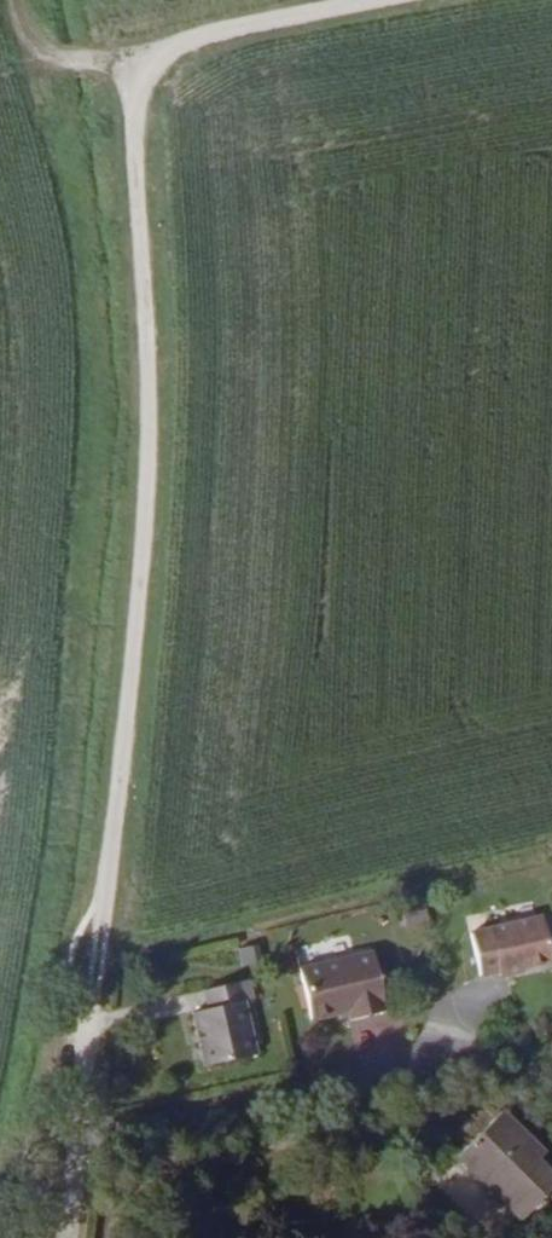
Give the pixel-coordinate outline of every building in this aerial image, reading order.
[(504,971),(551,962),(551,938),(548,915),(474,929),(482,972),(503,968),(504,971)] [(350,1009),(353,1017),(390,1008),(376,950),(303,968),(311,1005),(315,1018),(350,1009)] [(244,980),(249,998),(256,997),(251,978),(244,980)] [(249,998),(244,980),(204,989),(208,1006),(196,1009),(207,1063),(261,1051),(249,998)] [(306,981),(300,983),(305,1007),(311,1005),(306,981)] [(551,1188),(551,1179),(535,1161),(541,1155),(505,1117),(462,1158),(522,1217),(551,1188)]
